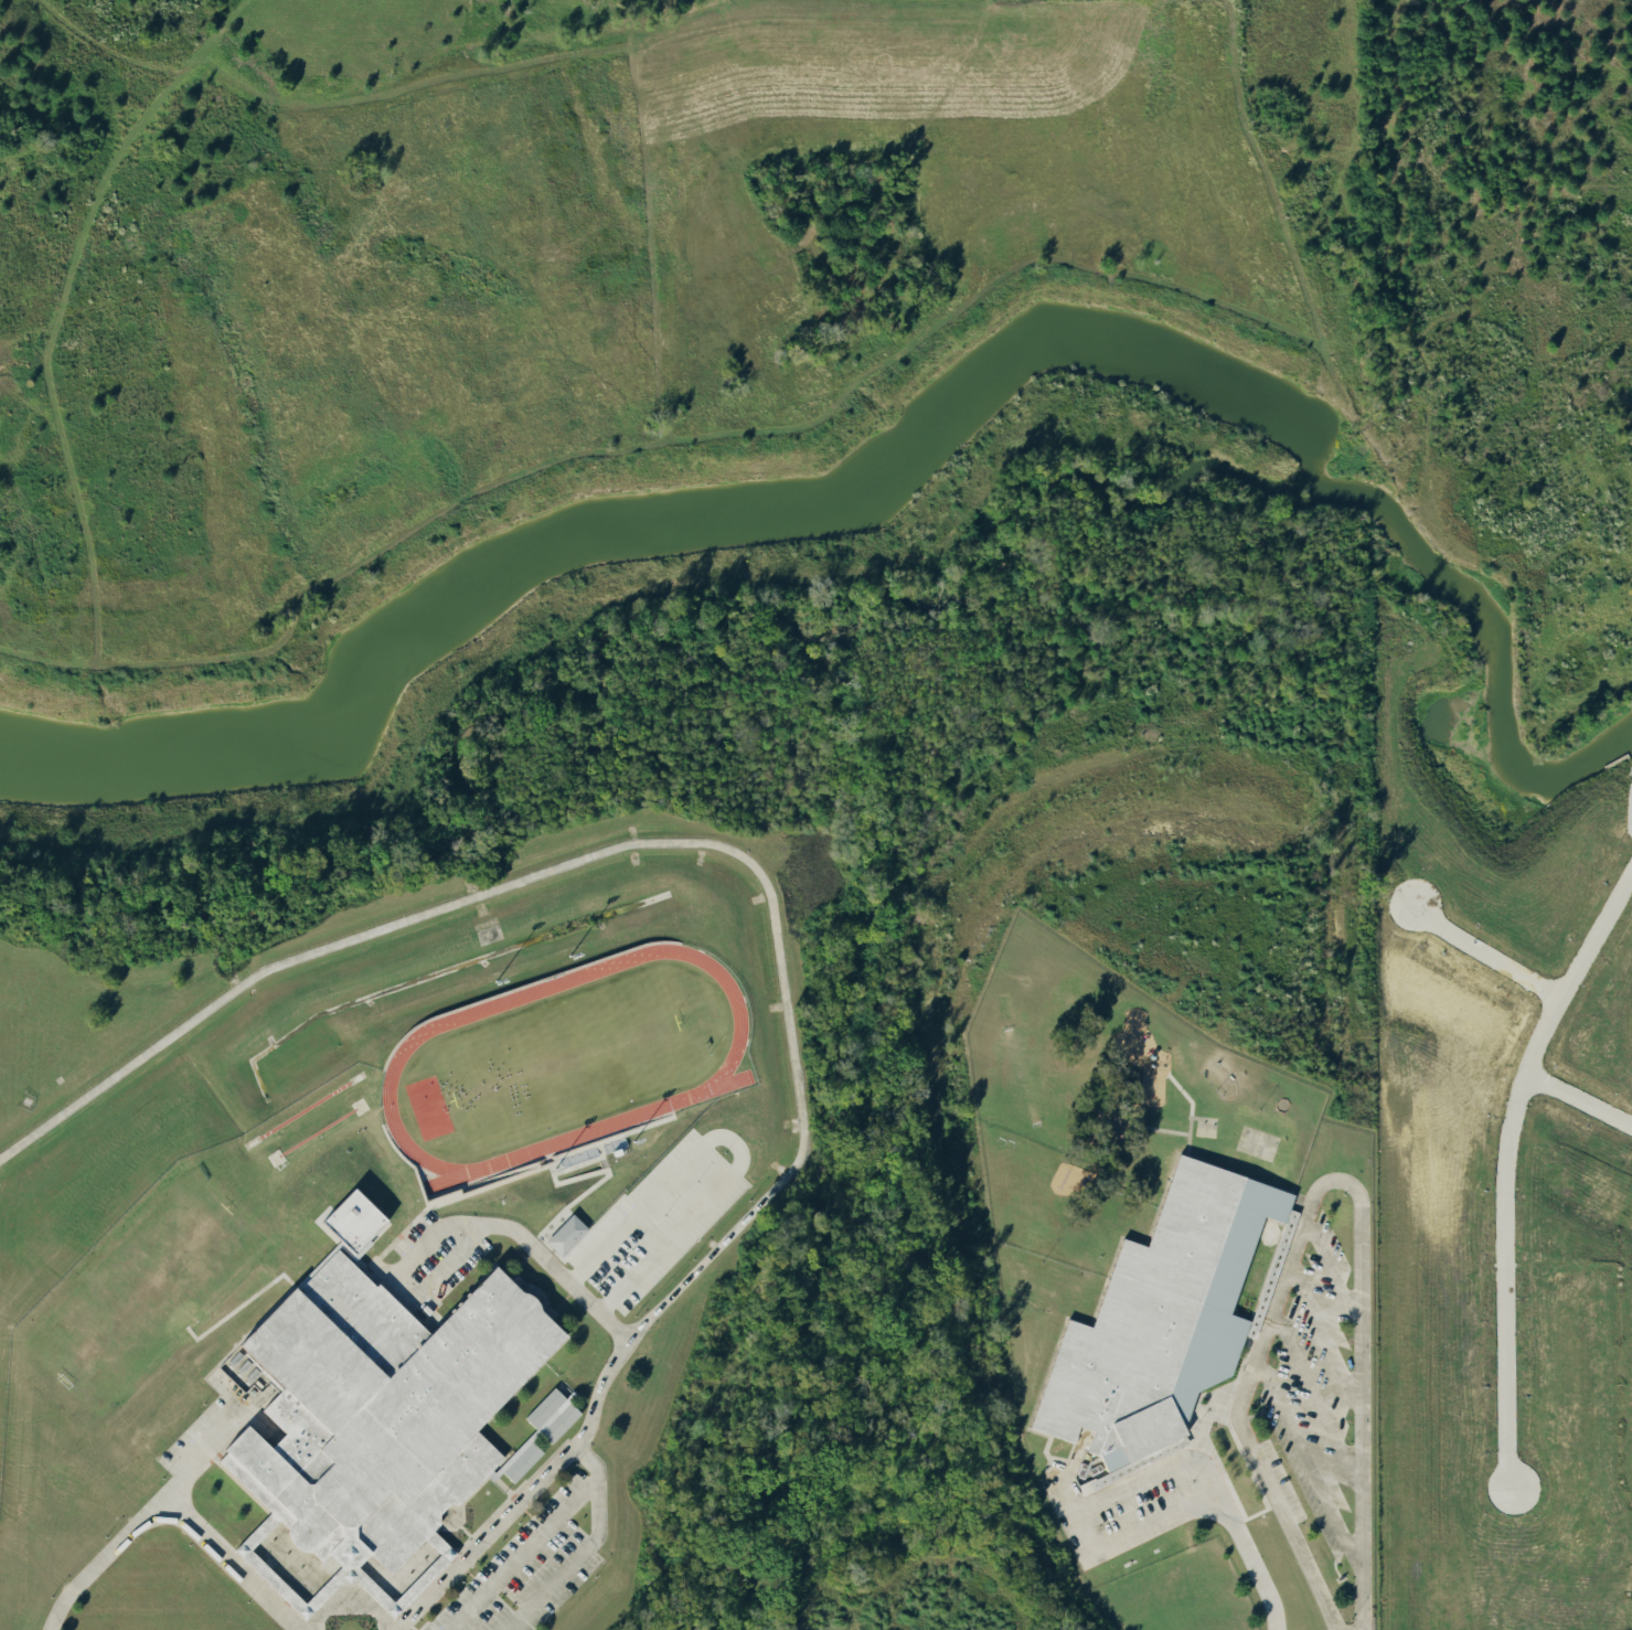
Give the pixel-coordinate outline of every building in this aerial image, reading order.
[(1038,1433),(1069,1436),(1075,1424),(1085,1429),(1083,1449),(1095,1456),(1102,1472),(1077,1483),(1082,1494),(1147,1465),(1135,1458),(1146,1453),(1150,1461),(1168,1453),(1164,1444),(1182,1436),(1183,1436),(1187,1393),(1234,1371),(1240,1318),(1237,1316),(1248,1216),(1285,1220),(1290,1178),(1162,1165),(1153,1243),(1107,1238),(1098,1323),(1049,1318),(1038,1433)] [(382,1219),(345,1185),(312,1220),(334,1240),(330,1244),(346,1259),(382,1219)] [(557,1255),(585,1229),(569,1212),(541,1239),(557,1255)] [(559,1337),(489,1262),(416,1331),(332,1242),(229,1340),(275,1389),(255,1408),(278,1433),(263,1447),(239,1422),(214,1446),(219,1452),(213,1458),(267,1515),(265,1519),(279,1524),(281,1526),(278,1534),(291,1548),(333,1562),(326,1582),(331,1588),(340,1580),(358,1586),(388,1617),(454,1555),(431,1530),(437,1511),(446,1503),(450,1504),(500,1457),(468,1423),(559,1337)] [(579,1412),(551,1386),(522,1416),(534,1428),(496,1468),(511,1483),(541,1452),(531,1442),(539,1433),(549,1443),(579,1412)]
